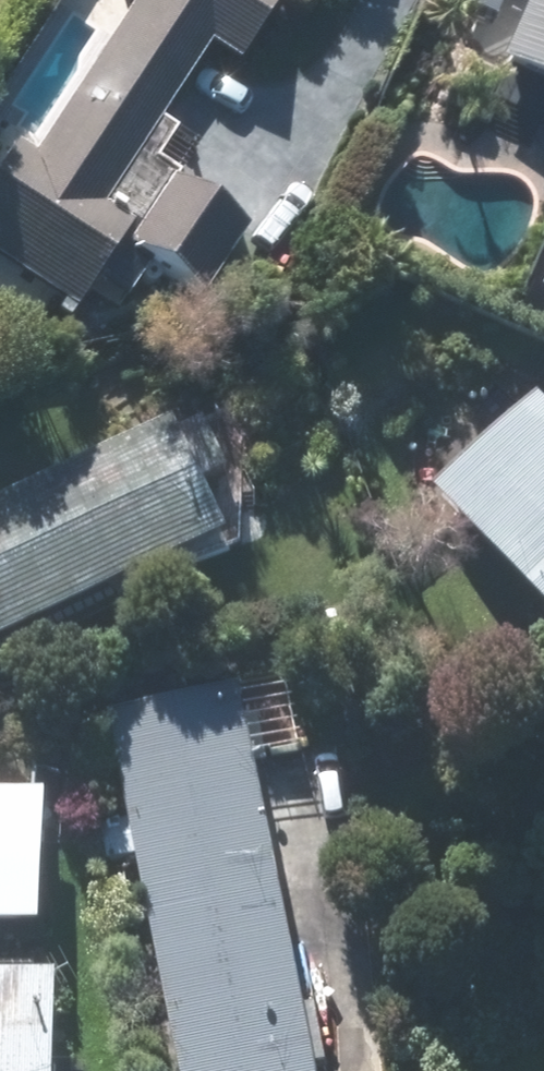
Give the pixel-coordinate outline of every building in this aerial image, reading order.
[(26,157),(20,153),(0,180),(0,267),(72,318),(132,232),(93,205),(200,53),(231,75),(283,0),(124,0),(132,6),(26,157)] [(493,81),(543,104),(543,0),(529,0),(493,81)] [(249,231),(167,181),(121,258),(203,307),(249,231)] [(429,489),(543,616),(543,404),(534,394),(429,489)] [(0,504),(0,648),(231,539),(176,421),(0,504)] [(240,697),(110,722),(176,1070),(311,1070),(240,697)] [(48,801),(0,799),(0,936),(41,938),(48,801)] [(63,985),(36,984),(37,966),(0,965),(0,1070),(59,1070),(63,985)]
